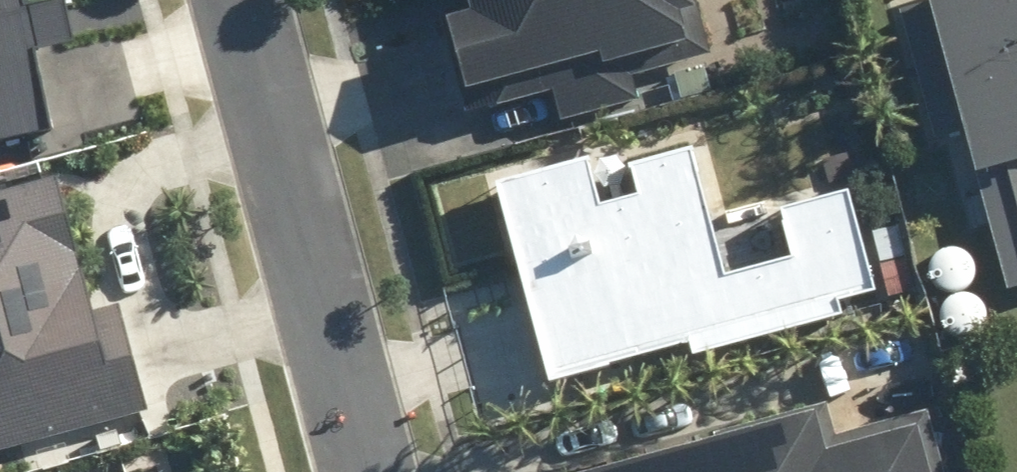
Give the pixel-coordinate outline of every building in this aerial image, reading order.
[(39,135),(16,0),(0,0),(0,142),(39,135)] [(468,115),(609,77),(612,88),(696,65),(688,37),(706,32),(698,0),(454,0),(459,18),(443,23),(468,115)] [(935,157),(960,150),(1005,313),(1016,309),(1016,0),(999,0),(1000,2),(899,31),(935,157)] [(156,407),(128,301),(105,307),(68,173),(0,192),(0,449),(156,407)] [(690,377),(838,336),(835,322),(872,313),(845,213),(778,231),(791,279),(722,298),(687,174),(627,191),(635,218),(596,229),(582,183),(493,209),(547,404),(687,364),(690,377)] [(869,242),(888,309),(915,300),(895,233),(869,242)] [(925,426),(834,451),(824,418),(712,449),(719,471),(937,471),(925,426)]
